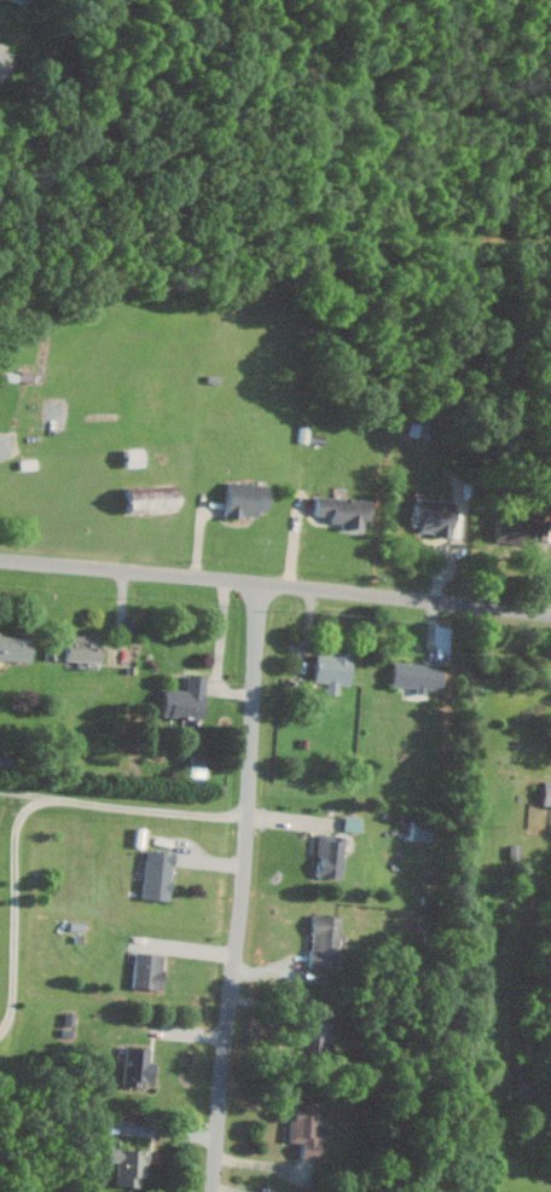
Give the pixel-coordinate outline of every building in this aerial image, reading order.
[(0,43),(0,82),(8,83),(12,44),(0,43)] [(270,515),(271,485),(230,483),(229,519),(246,520),(247,514),(270,515)] [(129,513),(182,512),(181,485),(128,486),(129,513)] [(371,502),(319,495),(317,514),(333,517),(333,522),(345,523),(345,528),(368,531),(371,502)] [(456,533),(457,501),(417,499),(416,532),(456,533)] [(541,544),(541,540),(550,540),(550,521),(500,519),(499,542),(541,544)] [(66,662),(105,662),(105,648),(100,648),(100,635),(66,636),(66,662)] [(34,662),(35,638),(0,637),(0,661),(34,662)] [(355,654),(317,651),(314,682),(328,683),(327,694),(340,695),(341,684),(352,685),(355,654)] [(394,663),(393,686),(423,687),(423,689),(445,690),(446,666),(394,663)] [(206,719),(210,677),(191,675),(189,691),(168,689),(165,715),(206,719)] [(434,842),(434,822),(414,821),(413,841),(434,842)] [(345,878),(347,836),(321,835),(319,877),(345,878)] [(145,898),(173,899),(175,852),(148,850),(145,898)] [(342,914),(314,913),(313,966),(340,967),(342,914)] [(167,952),(137,951),(136,987),(165,988),(167,952)] [(329,1053),(331,1022),(305,1020),(304,1053),(329,1053)] [(156,1081),(157,1061),(152,1061),(152,1047),(127,1046),(125,1084),(144,1085),(144,1081),(156,1081)] [(293,1141),(305,1141),(304,1157),(321,1158),(322,1139),(327,1139),(327,1128),(321,1128),(321,1100),(294,1100),(293,1141)] [(146,1186),(148,1149),(108,1147),(107,1161),(119,1161),(118,1185),(146,1186)]
